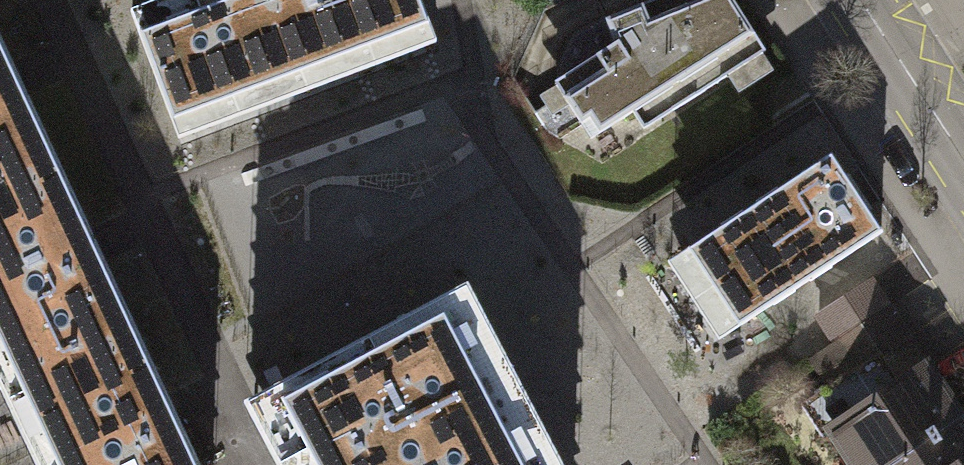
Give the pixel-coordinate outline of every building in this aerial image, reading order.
[(172,119),(428,24),(419,0),(165,0),(133,12),(172,119)] [(590,139),(632,112),(644,129),(765,52),(733,0),(655,0),(605,20),(615,45),(554,83),(590,139)] [(58,170),(0,46),(0,197),(58,170)] [(832,156),(690,250),(739,326),(881,232),(832,156)] [(137,337),(58,170),(0,197),(0,357),(4,356),(20,390),(137,337)] [(466,291),(436,306),(442,316),(406,336),(401,325),(249,405),(281,464),(289,464),(297,461),(299,464),(558,464),(466,291)] [(905,337),(885,308),(836,341),(856,370),(905,337)] [(137,337),(20,390),(11,394),(33,442),(42,438),(55,464),(197,464),(137,337)] [(958,419),(925,370),(926,369),(905,337),(856,370),(803,405),(824,437),(835,430),(858,464),(889,464),(958,419)] [(889,464),(963,464),(963,428),(958,419),(889,464)]
